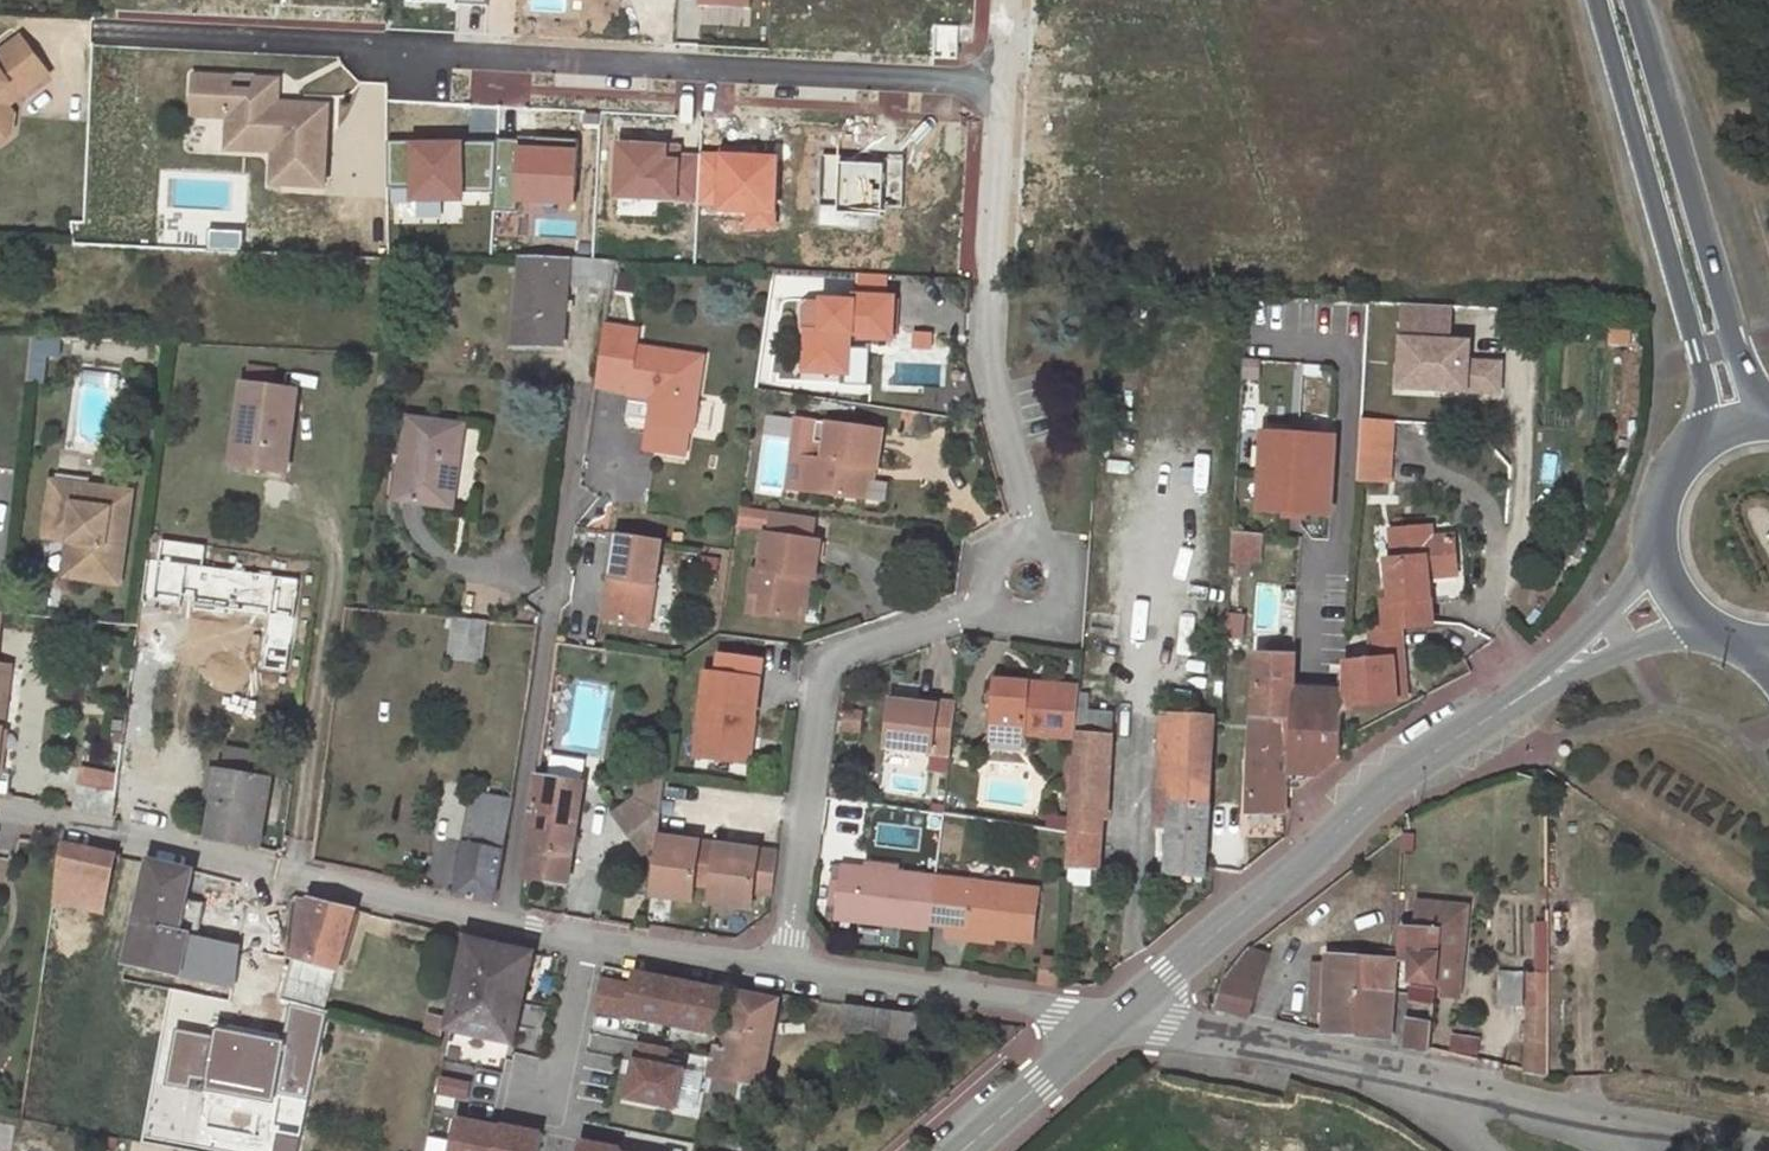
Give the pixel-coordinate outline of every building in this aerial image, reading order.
[(700,7),(751,10),(751,0),(701,0),(700,7)] [(23,36),(0,53),(0,139),(13,130),(15,114),(8,104),(50,74),(23,36)] [(233,78),(196,76),(194,115),(230,117),(229,134),(253,135),(253,150),(275,151),(274,184),(325,186),(329,106),(279,104),(275,103),(269,96),(280,87),(280,81),(257,79),(256,94),(233,92),(233,78)] [(257,79),(233,78),(233,92),(256,94),(257,79)] [(279,104),(280,87),(269,96),(275,103),(279,104)] [(253,135),(229,134),(229,149),(253,150),(253,135)] [(498,141),(498,143),(495,194),(494,213),(517,214),(518,202),(576,205),(579,141),(535,139),(535,142),(498,141)] [(416,143),(389,143),(390,187),(416,187),(417,201),(462,200),(462,195),(495,194),(498,143),(460,144),(460,147),(417,148),(416,143)] [(667,149),(621,147),(618,198),(698,202),(700,159),(679,158),(677,158),(677,163),(666,163),(667,149)] [(679,149),(667,149),(666,163),(677,163),(677,158),(679,158),(679,149)] [(700,156),(700,159),(698,202),(698,205),(720,206),(720,212),(749,213),(748,228),(774,229),(777,160),(750,159),(723,157),(700,156)] [(842,157),(822,156),(819,207),(838,208),(838,214),(883,217),(883,207),(902,208),(905,160),(884,159),(884,166),(841,164),(842,157)] [(584,276),(585,260),(568,259),(568,264),(567,274),(584,276)] [(608,287),(612,261),(592,260),(588,286),(608,287)] [(559,346),(567,274),(568,264),(521,261),(513,341),(559,346)] [(860,274),(859,294),(887,295),(887,275),(860,274)] [(845,371),(846,340),(852,331),(861,332),(861,337),(893,339),(896,296),(887,295),(859,294),(853,293),(852,301),(822,299),(821,329),(806,328),(803,369),(845,371)] [(821,329),(822,299),(807,298),(801,304),(800,328),(806,328),(821,329)] [(1452,306),(1404,304),(1403,339),(1400,388),(1482,392),(1484,363),(1468,362),(1461,362),(1462,343),(1450,342),(1452,306)] [(662,406),(654,455),(688,460),(702,360),(636,350),(638,333),(605,329),(595,393),(652,401),(657,402),(662,406)] [(931,332),(914,333),(915,347),(932,347),(931,332)] [(58,341),(40,340),(39,360),(57,361),(58,341)] [(1461,362),(1468,362),(1469,343),(1462,343),(1461,362)] [(1484,363),(1482,392),(1500,393),(1501,364),(1484,363)] [(246,384),(270,387),(272,371),(248,367),(246,384)] [(284,473),(294,390),(270,387),(246,384),(242,383),(236,425),(249,426),(244,467),(284,473)] [(644,454),(654,455),(662,406),(657,402),(652,401),(644,454)] [(767,437),(793,438),(794,417),(768,416),(767,437)] [(460,427),(407,419),(397,498),(450,505),(460,427)] [(1394,424),(1362,422),(1359,481),(1390,483),(1394,424)] [(249,426),(236,425),(231,466),(244,467),(249,426)] [(787,497),(864,507),(869,474),(877,475),(882,437),(796,426),(787,497)] [(1335,440),(1264,435),(1259,512),(1330,517),(1335,440)] [(75,580),(120,585),(131,494),(51,484),(46,528),(71,531),(69,542),(79,543),(75,580)] [(71,531),(46,528),(45,539),(69,542),(71,531)] [(1431,529),(1392,533),(1394,562),(1387,562),(1389,602),(1381,603),(1384,629),(1402,627),(1431,625),(1430,602),(1422,603),(1421,581),(1428,580),(1427,571),(1455,569),(1452,537),(1431,539),(1431,529)] [(664,542),(618,535),(610,580),(618,581),(611,622),(651,628),(664,542)] [(1260,537),(1233,535),(1231,574),(1250,576),(1251,562),(1258,562),(1260,537)] [(822,548),(764,540),(759,578),(754,577),(750,601),(762,603),(758,623),(802,629),(808,586),(817,587),(822,548)] [(79,543),(69,542),(65,579),(75,580),(79,543)] [(1456,579),(1455,569),(1427,571),(1428,580),(1456,579)] [(1430,602),(1428,580),(1421,581),(1422,603),(1430,602)] [(140,601),(135,638),(155,641),(159,603),(140,601)] [(484,622),(454,619),(450,656),(478,659),(484,622)] [(1402,627),(1384,629),(1371,629),(1374,653),(1405,650),(1402,627)] [(155,641),(135,638),(133,653),(152,657),(155,641)] [(559,646),(557,661),(570,662),(572,648),(559,646)] [(1406,660),(1405,650),(1374,653),(1374,663),(1406,660)] [(1295,658),(1257,655),(1248,816),(1271,815),(1284,815),(1287,815),(1288,802),(1288,790),(1289,775),(1293,692),(1295,658)] [(152,660),(136,658),(132,680),(149,682),(152,660)] [(1408,675),(1406,660),(1374,663),(1348,665),(1348,667),(1347,676),(1346,695),(1345,706),(1401,701),(1399,676),(1408,675)] [(1410,701),(1408,675),(1399,676),(1401,701),(1410,701)] [(742,739),(751,741),(760,684),(705,676),(694,761),(738,767),(742,739)] [(1078,712),(1080,690),(993,683),(989,736),(1076,742),(1076,738),(1078,712)] [(1317,693),(1293,692),(1289,775),(1313,777),(1317,693)] [(1346,695),(1317,693),(1313,777),(1315,777),(1316,768),(1328,769),(1340,761),(1341,720),(1345,709),(1345,706),(1346,695)] [(950,762),(956,708),(935,705),(935,711),(889,706),(883,755),(950,762)] [(863,714),(847,712),(844,733),(861,735),(863,714)] [(1113,714),(1078,712),(1076,738),(1111,740),(1113,714)] [(1211,758),(1213,716),(1174,713),(1171,756),(1211,758)] [(134,740),(121,738),(120,743),(120,745),(133,747),(134,740)] [(1076,738),(1076,742),(1075,765),(1110,767),(1111,740),(1076,738)] [(748,768),(751,741),(742,739),(738,767),(748,768)] [(133,747),(120,745),(117,766),(149,772),(151,759),(152,750),(133,747)] [(216,799),(208,841),(255,851),(269,755),(225,748),(220,773),(216,799)] [(1211,758),(1171,756),(1168,801),(1173,801),(1167,873),(1203,876),(1211,758)] [(1075,765),(1071,815),(1097,817),(1106,817),(1110,767),(1075,765)] [(114,793),(113,796),(145,801),(149,772),(117,766),(114,793)] [(216,799),(220,773),(213,772),(208,799),(216,799)] [(664,781),(665,775),(640,772),(637,798),(614,815),(644,855),(655,846),(656,840),(664,781)] [(1315,777),(1313,777),(1289,775),(1288,790),(1301,791),(1313,782),(1315,780),(1315,777)] [(536,813),(526,877),(565,883),(581,784),(537,777),(531,812),(536,813)] [(74,812),(110,819),(113,796),(114,793),(78,787),(74,812)] [(495,903),(510,802),(475,795),(456,895),(495,903)] [(1071,815),(1069,837),(1069,842),(1095,843),(1097,817),(1071,815)] [(1271,815),(1248,816),(1247,836),(1283,835),(1284,815),(1271,815)] [(655,846),(648,901),(691,906),(694,890),(710,891),(707,907),(751,913),(752,897),(774,900),(780,857),(656,840),(655,846)] [(1095,843),(1069,842),(1067,869),(1093,871),(1095,843)] [(110,855),(65,846),(60,872),(56,872),(49,924),(67,926),(71,905),(99,910),(110,855)] [(192,873),(148,863),(134,922),(179,932),(187,902),(192,873)] [(932,929),(937,880),(832,868),(826,924),(931,935),(932,929)] [(1067,869),(1066,884),(1092,886),(1093,871),(1067,869)] [(954,882),(937,880),(932,929),(947,931),(954,882)] [(1039,891),(954,882),(947,931),(946,940),(968,943),(969,939),(1034,945),(1039,891)] [(309,901),(281,1000),(324,1013),(354,912),(309,901)] [(202,906),(187,902),(179,932),(178,935),(188,937),(194,938),(202,906)] [(1474,906),(1425,904),(1423,927),(1406,926),(1404,961),(1412,962),(1410,980),(1451,985),(1469,986),(1470,958),(1474,906)] [(179,932),(134,922),(125,962),(179,974),(188,937),(178,935),(179,932)] [(451,935),(443,933),(442,942),(450,944),(451,935)] [(231,986),(226,1011),(226,1025),(240,1028),(247,986),(234,983),(239,948),(194,938),(188,937),(179,974),(231,986)] [(548,955),(482,941),(463,1029),(528,1043),(548,955)] [(1248,952),(1222,975),(1257,984),(1267,956),(1248,952)] [(1324,1015),(1324,1032),(1390,1038),(1393,991),(1359,989),(1361,957),(1327,955),(1327,963),(1324,1015)] [(1395,959),(1361,957),(1359,989),(1393,991),(1395,959)] [(1324,1015),(1327,963),(1310,962),(1308,1014),(1324,1015)] [(1522,1006),(1522,973),(1504,972),(1498,972),(1496,1005),(1522,1006)] [(725,991),(633,973),(624,1016),(717,1034),(719,1024),(725,991)] [(1522,1073),(1547,1077),(1547,973),(1526,973),(1522,1073)] [(42,975),(40,985),(65,989),(67,980),(42,975)] [(1257,984),(1222,975),(1215,1007),(1249,1015),(1257,984)] [(1469,986),(1451,985),(1451,993),(1469,995),(1469,986)] [(1411,989),(1410,992),(1411,992),(1410,1001),(1433,1005),(1434,991),(1411,989)] [(778,1002),(734,992),(727,1026),(719,1024),(717,1034),(708,1075),(743,1082),(761,1086),(778,1002)] [(842,1030),(913,1039),(916,1014),(845,1005),(842,1030)] [(427,1014),(423,1037),(438,1041),(443,1018),(427,1014)] [(1405,1046),(1429,1051),(1431,1026),(1407,1022),(1405,1046)] [(670,1050),(637,1043),(626,1099),(677,1109),(685,1071),(666,1067),(670,1050)] [(63,1057),(44,1053),(41,1064),(61,1069),(63,1057)] [(740,1101),(743,1082),(708,1075),(704,1093),(740,1101)] [(468,1083),(437,1077),(434,1093),(465,1099),(468,1083)] [(207,1113),(200,1148),(218,1150),(220,1150),(226,1117),(207,1113)] [(500,1128),(455,1119),(449,1150),(495,1150),(500,1128)] [(542,1134),(500,1125),(500,1128),(495,1150),(538,1150),(542,1134)] [(579,1141),(577,1150),(620,1150),(621,1149),(579,1141)]
